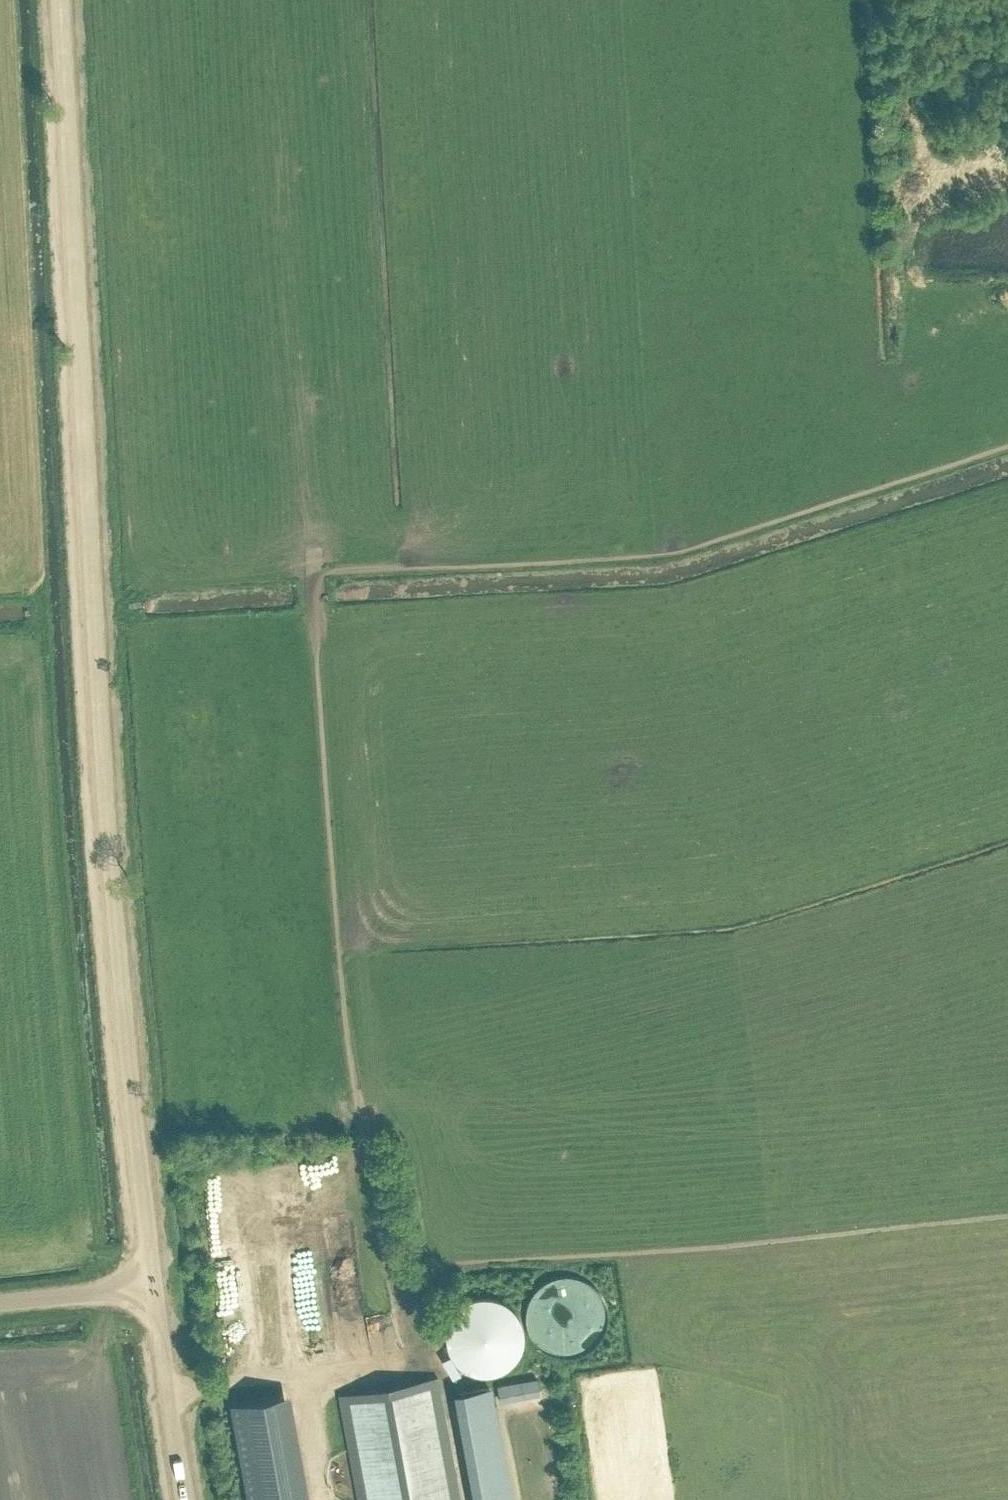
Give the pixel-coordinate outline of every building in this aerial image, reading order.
[(361,1330),(384,1329),(383,1313),(361,1314),(361,1330)] [(360,1499),(460,1499),(438,1377),(341,1393),(360,1499)] [(491,1384),(454,1390),(458,1414),(469,1476),(473,1499),(512,1499),(491,1384)] [(260,1499),(306,1499),(286,1389),(241,1397),(260,1499)]
